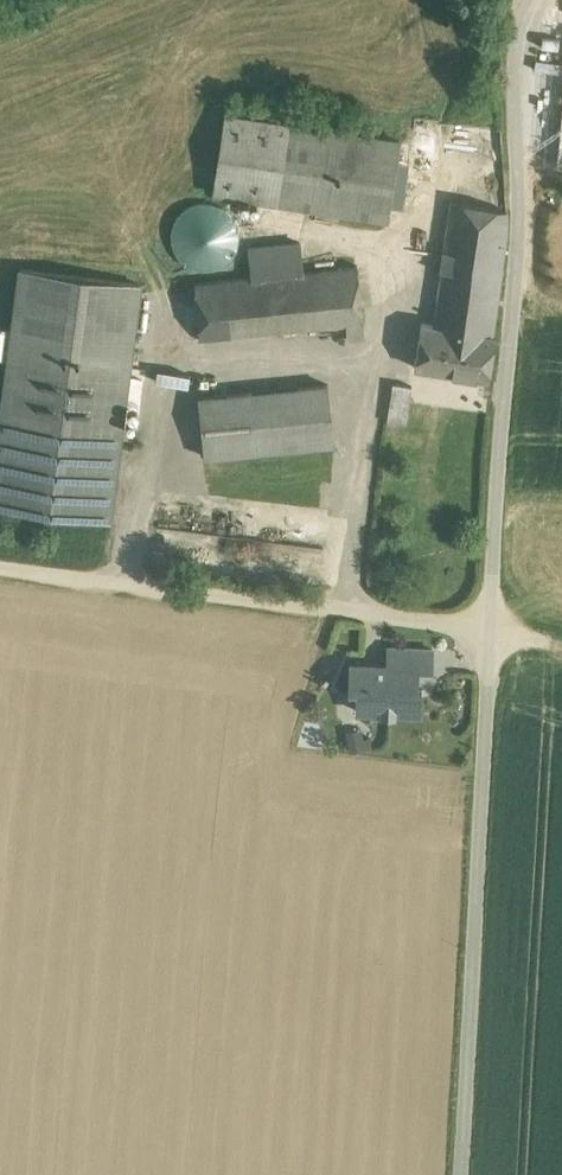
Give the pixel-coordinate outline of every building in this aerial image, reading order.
[(399,142),(226,116),(214,194),(388,220),(399,142)] [(510,208),(452,202),(434,325),(492,335),(507,240),(510,208)] [(237,250),(239,237),(237,224),(229,213),(218,206),(205,203),(192,206),(181,213),(174,224),(171,238),(174,250),(181,261),(193,269),(206,271),(219,268),(230,261),(237,250)] [(300,243),(250,248),(252,277),(301,273),(303,272),(300,243)] [(303,272),(301,273),(252,277),(195,283),(201,341),(269,334),(265,296),(359,286),(357,266),(303,272)] [(21,268),(0,432),(0,508),(110,522),(140,284),(21,268)] [(359,286),(265,296),(269,334),(346,326),(363,324),(359,286)] [(434,325),(421,323),(415,367),(488,379),(495,335),(492,335),(434,325)] [(363,324),(346,326),(347,339),(365,338),(363,324)] [(412,386),(393,383),(387,421),(406,423),(412,386)] [(328,385),(247,393),(253,452),(334,444),(328,385)] [(247,393),(198,398),(204,457),(253,452),(247,393)] [(323,548),(157,528),(153,566),(318,587),(323,548)] [(432,649),(389,647),(388,665),(417,667),(417,668),(431,669),(432,649)] [(388,665),(351,663),(350,689),(358,689),(357,711),(381,712),(381,714),(395,715),(395,713),(421,714),(421,698),(416,698),(417,668),(417,667),(388,665)]
